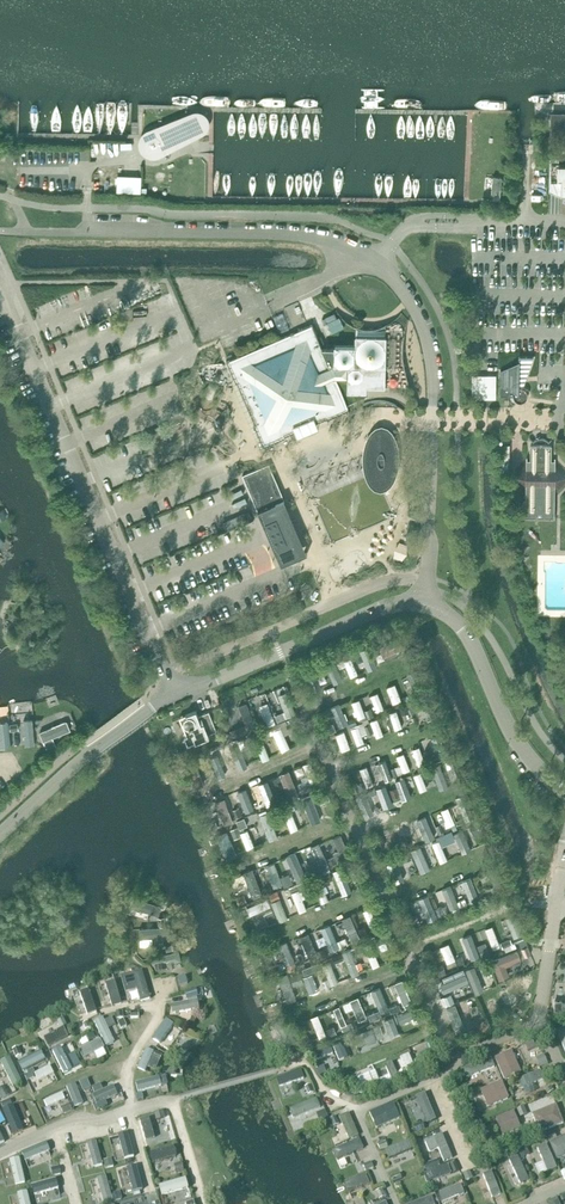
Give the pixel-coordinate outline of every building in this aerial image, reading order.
[(558,121),(551,121),(551,133),(564,133),(564,121),(559,119),(558,121)] [(189,137),(190,135),(191,133),(191,131),(191,128),(190,126),(189,124),(187,123),(185,121),(183,120),(181,120),(179,120),(177,120),(149,132),(150,135),(147,137),(145,140),(145,144),(146,147),(148,149),(150,151),(154,152),(157,151),(159,154),(186,140),(187,139),(189,137)] [(551,157),(559,157),(560,157),(560,149),(551,148),(551,157)] [(559,165),(559,157),(551,157),(550,157),(549,190),(558,194),(564,194),(564,165),(559,165)] [(118,186),(142,187),(143,169),(119,169),(118,186)] [(503,170),(491,169),(491,193),(503,193),(503,170)] [(238,382),(243,394),(255,423),(254,424),(264,446),(285,436),(285,435),(326,417),(327,419),(349,409),(335,378),(348,378),(348,381),(348,392),(366,393),(366,387),(384,387),(385,366),(386,336),(356,336),(356,345),(335,345),(335,349),(322,348),(312,324),(227,361),(236,382),(238,382)] [(523,387),(533,355),(520,355),(520,359),(501,368),(500,368),(500,384),(501,384),(500,395),(513,395),(513,396),(514,398),(514,399),(515,399),(516,400),(517,401),(518,401),(519,402),(520,402),(522,402),(522,401),(523,401),(524,400),(525,400),(526,399),(527,398),(527,397),(528,396),(528,395),(528,394),(528,393),(528,392),(527,391),(527,390),(526,389),(525,388),(524,388),(524,387),(523,387)] [(474,369),(473,393),(498,394),(498,369),(474,369)] [(370,476),(372,480),(376,483),(380,485),(385,483),(389,480),(391,476),(393,472),(394,467),(395,463),(395,458),(395,454),(395,449),(394,445),(392,440),(390,436),(386,433),(382,431),(377,433),(373,436),(371,440),(369,444),(367,453),(367,458),(367,462),(368,469),(368,471),(370,476)] [(551,461),(552,445),(531,445),(530,457),(530,461),(526,460),(510,477),(526,494),(526,517),(554,517),(555,494),(564,484),(564,471),(555,461),(551,461)] [(307,553),(269,463),(249,472),(242,474),(281,564),(307,553)] [(379,640),(385,652),(406,643),(401,631),(379,640)] [(372,645),(362,648),(367,666),(377,663),(372,645)] [(351,672),(359,670),(353,652),(346,654),(351,672)] [(335,656),(327,658),(334,679),(341,677),(335,656)] [(315,687),(321,684),(315,668),(308,670),(315,687)] [(396,678),(388,682),(395,699),(403,695),(396,678)] [(287,681),(276,685),(284,707),(275,710),(267,689),(257,692),(268,721),(297,710),(287,681)] [(378,708),(386,707),(381,687),(373,689),(378,708)] [(361,694),(353,697),(360,716),(375,710),(372,703),(365,706),(361,694)] [(343,724),(351,721),(342,698),(334,701),(343,724)] [(234,715),(236,715),(237,720),(254,717),(250,699),(232,703),(234,715)] [(431,699),(424,700),(426,714),(433,713),(431,699)] [(396,725),(416,719),(411,701),(391,707),(396,725)] [(184,737),(188,745),(210,736),(208,734),(216,730),(209,711),(198,715),(196,710),(179,717),(187,735),(184,737)] [(26,713),(27,740),(37,740),(36,713),(26,713)] [(379,713),(372,716),(378,733),(386,730),(379,713)] [(50,745),(59,741),(55,732),(73,724),(69,714),(41,727),(50,745)] [(327,721),(330,728),(338,724),(334,717),(327,721)] [(11,741),(10,718),(2,718),(3,741),(11,741)] [(286,730),(291,728),(287,718),(282,720),(286,730)] [(358,740),(366,738),(364,730),(371,728),(368,718),(353,722),(358,740)] [(282,721),(273,725),(283,746),(292,743),(282,721)] [(338,728),(342,746),(351,744),(348,726),(338,728)] [(438,730),(431,733),(438,750),(444,747),(438,730)] [(263,756),(271,754),(264,731),(256,733),(263,756)] [(414,744),(419,760),(426,758),(422,741),(414,744)] [(247,761),(246,746),(236,746),(237,762),(247,761)] [(398,750),(401,760),(397,762),(400,771),(412,767),(406,748),(398,750)] [(219,750),(211,754),(220,772),(227,769),(219,750)] [(377,769),(381,778),(395,772),(388,754),(381,757),(385,766),(377,769)] [(305,759),(311,778),(319,776),(313,757),(305,759)] [(198,781),(206,777),(197,761),(189,766),(198,781)] [(368,761),(361,764),(369,783),(377,780),(368,761)] [(433,764),(441,785),(450,781),(442,761),(433,764)] [(293,765),(283,767),(287,789),(297,787),(293,765)] [(423,767),(415,770),(421,787),(429,785),(423,767)] [(406,779),(400,781),(403,794),(410,792),(406,779)] [(390,781),(378,784),(382,798),(394,795),(390,781)] [(375,788),(360,794),(365,806),(379,801),(375,788)] [(313,818),(326,813),(319,794),(306,799),(313,818)] [(469,797),(456,801),(459,814),(473,811),(469,797)] [(451,802),(443,805),(449,823),(457,820),(451,802)] [(293,826),(300,823),(292,803),(284,806),(293,826)] [(261,810),(271,836),(280,832),(269,807),(261,810)] [(421,829),(438,824),(434,811),(417,817),(421,829)] [(413,817),(405,821),(414,840),(422,837),(413,817)] [(466,822),(456,825),(462,849),(472,847),(466,822)] [(248,844),(256,841),(249,824),(242,827),(248,844)] [(444,841),(458,835),(454,827),(433,836),(442,858),(450,855),(444,841)] [(396,828),(384,832),(388,845),(401,840),(396,828)] [(237,833),(230,836),(235,845),(241,843),(237,833)] [(316,855),(314,855),(315,864),(321,863),(323,870),(330,869),(324,838),(313,840),(316,855)] [(430,869),(420,846),(411,850),(421,872),(430,869)] [(282,874),(276,857),(266,860),(275,883),(307,871),(298,847),(288,850),(295,869),(282,874)] [(398,876),(403,875),(398,860),(393,862),(398,876)] [(251,887),(261,885),(256,863),(246,865),(251,887)] [(497,865),(482,870),(486,881),(495,878),(496,883),(503,881),(497,865)] [(337,869),(343,889),(350,887),(345,867),(337,869)] [(463,889),(470,886),(474,895),(482,891),(473,873),(458,879),(463,889)] [(322,898),(332,894),(326,879),(317,883),(322,898)] [(451,907),(469,900),(466,892),(458,896),(452,881),(442,885),(451,907)] [(301,883),(292,888),(301,906),(310,901),(301,883)] [(427,905),(422,907),(425,917),(438,912),(430,890),(423,892),(427,905)] [(251,911),(272,902),(269,893),(248,902),(251,911)] [(281,917),(290,913),(281,893),(272,897),(281,917)] [(136,894),(133,910),(149,913),(151,908),(161,910),(163,899),(136,894)] [(372,903),(365,905),(371,922),(378,920),(372,903)] [(266,909),(271,919),(278,916),(273,906),(266,909)] [(507,913),(515,932),(524,929),(516,909),(507,913)] [(351,934),(360,932),(354,910),(345,912),(351,934)] [(323,921),(330,946),(339,943),(333,919),(323,921)] [(154,931),(172,931),(172,921),(142,922),(142,940),(154,940),(154,931)] [(495,921),(487,923),(494,945),(501,943),(495,921)] [(302,931),(310,952),(318,949),(310,928),(302,931)] [(460,934),(466,949),(479,944),(473,929),(460,934)] [(373,963),(381,960),(373,937),(365,940),(373,963)] [(449,960),(458,956),(450,938),(441,942),(449,960)] [(481,950),(490,949),(488,939),(480,940),(481,950)] [(493,952),(499,974),(511,970),(508,960),(532,952),(529,941),(493,952)] [(153,953),(156,963),(184,955),(181,944),(153,953)] [(352,944),(344,947),(353,971),(361,968),(352,944)] [(342,949),(323,957),(332,981),(341,977),(335,963),(346,958),(342,949)] [(476,989),(485,985),(476,960),(467,963),(476,989)] [(445,961),(437,964),(442,975),(435,978),(439,988),(469,976),(464,963),(448,970),(445,961)] [(311,989),(318,987),(311,963),(290,969),(293,981),(307,976),(311,989)] [(144,965),(134,968),(144,996),(154,993),(144,965)] [(289,969),(281,971),(289,997),(297,995),(289,969)] [(408,1004),(415,1001),(403,974),(396,978),(408,1004)] [(115,1002),(125,998),(117,976),(107,979),(115,1002)] [(383,1011),(403,1005),(401,999),(389,1002),(384,983),(376,986),(383,1011)] [(188,987),(189,997),(174,998),(175,1008),(201,1006),(200,986),(188,987)] [(459,997),(456,998),(452,989),(444,992),(456,1025),(467,1021),(459,997)] [(360,991),(344,998),(348,1007),(355,1004),(360,1016),(369,1012),(360,991)] [(342,1021),(349,1019),(342,1000),(335,1003),(342,1021)] [(399,1008),(402,1021),(423,1015),(420,1003),(399,1008)] [(321,1034),(329,1031),(320,1009),(313,1012),(321,1034)] [(97,1016),(106,1042),(115,1039),(106,1012),(97,1016)] [(395,1013),(385,1016),(393,1035),(402,1032),(395,1013)] [(166,1014),(156,1036),(167,1041),(177,1019),(166,1014)] [(288,1014),(278,1017),(287,1042),(297,1038),(288,1014)] [(65,1017),(41,1026),(47,1042),(71,1033),(65,1017)] [(364,1049),(381,1043),(374,1022),(357,1028),(364,1049)] [(85,1042),(92,1039),(88,1032),(81,1036),(85,1042)] [(340,1038),(344,1048),(356,1043),(351,1033),(340,1038)] [(85,1054),(97,1049),(99,1056),(109,1051),(102,1035),(81,1044),(85,1054)] [(72,1037),(54,1046),(57,1053),(68,1048),(72,1056),(77,1065),(85,1061),(72,1037)] [(321,1071),(341,1063),(331,1040),(311,1048),(321,1071)] [(148,1067),(150,1063),(158,1066),(164,1051),(148,1044),(140,1064),(148,1067)] [(24,1067),(48,1056),(44,1046),(20,1058),(24,1067)] [(401,1053),(408,1068),(417,1063),(410,1049),(401,1053)] [(546,1049),(539,1052),(543,1063),(550,1060),(546,1049)] [(2,1057),(15,1082),(24,1077),(11,1052),(2,1057)] [(394,1057),(386,1061),(391,1071),(382,1075),(386,1085),(403,1078),(394,1057)] [(516,1064),(486,1064),(485,1074),(516,1074),(516,1064)] [(282,1082),(306,1075),(303,1065),(279,1073),(282,1082)] [(543,1065),(520,1075),(524,1084),(546,1074),(543,1065)] [(366,1089),(383,1082),(377,1066),(359,1073),(366,1089)] [(142,1086),(150,1083),(151,1089),(165,1086),(161,1073),(140,1078),(142,1086)] [(68,1082),(74,1095),(95,1086),(89,1074),(68,1082)] [(483,1085),(490,1103),(511,1094),(504,1076),(483,1085)] [(43,1112),(55,1106),(41,1078),(29,1084),(43,1112)] [(108,1095),(120,1092),(117,1082),(94,1087),(99,1105),(110,1102),(108,1095)] [(4,1094),(9,1091),(5,1083),(0,1086),(0,1088),(4,1094)] [(481,1106),(489,1103),(482,1087),(475,1091),(481,1106)] [(420,1099),(413,1102),(419,1115),(425,1113),(428,1119),(438,1115),(426,1088),(417,1092),(420,1099)] [(12,1094),(1,1099),(15,1131),(26,1127),(12,1094)] [(296,1124),(323,1115),(326,1124),(336,1120),(341,1136),(348,1134),(341,1111),(330,1114),(325,1101),(322,1102),(319,1094),(289,1104),(296,1124)] [(378,1124),(402,1113),(395,1098),(371,1108),(378,1124)] [(555,1104),(533,1112),(538,1124),(560,1117),(555,1104)] [(496,1114),(504,1132),(523,1123),(515,1106),(496,1114)] [(152,1113),(142,1116),(147,1135),(157,1132),(152,1113)] [(122,1129),(125,1154),(135,1152),(131,1128),(122,1129)] [(445,1129),(426,1136),(430,1148),(441,1144),(447,1160),(425,1168),(429,1178),(458,1168),(445,1129)] [(150,1142),(172,1135),(172,1133),(159,1137),(158,1133),(148,1136),(150,1142)] [(338,1155),(365,1143),(361,1133),(333,1146),(338,1155)] [(392,1158),(417,1147),(411,1135),(387,1146),(392,1158)] [(98,1136),(89,1139),(96,1163),(105,1160),(98,1136)] [(48,1137),(23,1147),(27,1156),(52,1146),(48,1137)] [(184,1159),(178,1140),(151,1149),(157,1167),(184,1159)] [(521,1149),(510,1153),(518,1180),(530,1177),(521,1149)] [(11,1155),(17,1180),(28,1178),(22,1153),(11,1155)] [(138,1160),(128,1163),(136,1188),(146,1185),(138,1160)] [(480,1171),(486,1195),(501,1191),(494,1167),(480,1171)] [(78,1171),(68,1174),(74,1195),(84,1192),(78,1171)] [(104,1197),(114,1196),(109,1172),(93,1175),(96,1189),(103,1188),(104,1197)] [(160,1180),(163,1191),(191,1184),(188,1173),(160,1180)] [(58,1174),(34,1181),(39,1200),(63,1193),(58,1174)] [(443,1197),(466,1189),(463,1179),(440,1187),(443,1197)] [(16,1203),(33,1203),(31,1187),(14,1189),(16,1203)] [(113,1190),(116,1196),(124,1194),(121,1187),(113,1190)] [(559,1193),(548,1197),(551,1203),(563,1203),(559,1193)] [(367,1203),(392,1203),(388,1196),(367,1203)]
